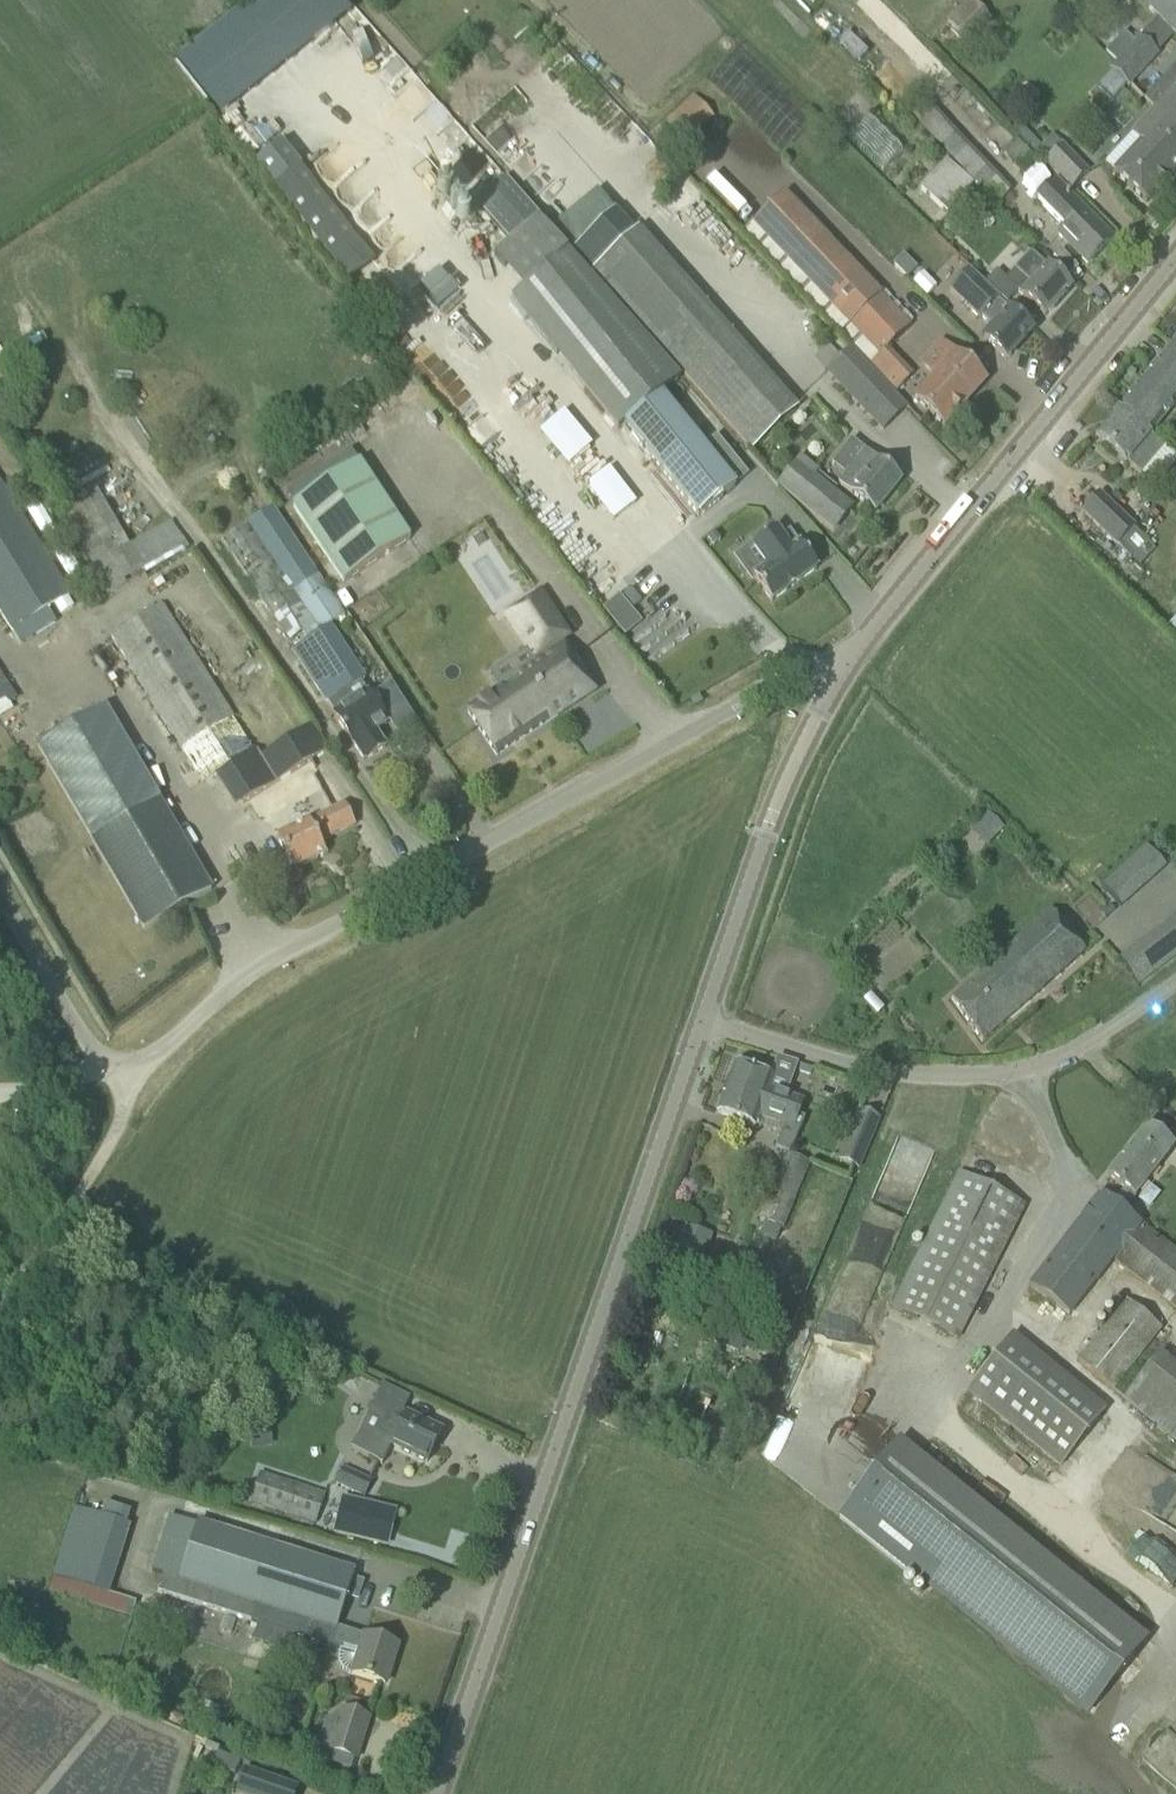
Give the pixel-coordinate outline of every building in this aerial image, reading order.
[(947,20),(969,42),(992,19),(973,0),(967,0),(947,20)] [(1157,18),(1173,36),(1175,39),(1175,0),(1139,0),(1157,18)] [(1115,62),(1109,68),(1111,71),(1126,85),(1128,86),(1158,54),(1140,37),(1139,36),(1115,62)] [(1111,71),(1097,86),(1112,99),(1126,85),(1111,71)] [(399,106),(417,87),(407,77),(389,96),(399,106)] [(1156,110),(1160,105),(1175,119),(1175,87),(1168,95),(1157,85),(1145,99),(1156,110)] [(685,142),(713,117),(694,95),(665,120),(685,142)] [(927,101),(911,117),(995,206),(1011,190),(927,101)] [(1175,170),(1175,119),(1160,105),(1156,110),(1133,135),(1142,143),(1114,174),(1145,203),(1175,170)] [(508,164),(527,183),(548,163),(546,161),(572,137),(547,109),(541,114),(547,121),(536,131),(540,135),(508,164)] [(1015,138),(1001,153),(1022,173),(1036,158),(1015,138)] [(1089,172),(1063,145),(1046,161),(1072,189),(1089,172)] [(973,184),(946,159),(928,179),(919,187),(945,213),(973,184)] [(375,261),(300,165),(271,187),(347,283),(375,261)] [(617,431),(626,423),(700,516),(736,487),(662,394),(680,378),(503,180),(479,202),(481,205),(480,205),(492,219),(511,240),(494,255),(521,288),(510,298),(617,431)] [(1059,237),(1070,247),(1086,264),(1112,239),(1095,222),(1056,184),(1038,202),(1066,230),(1059,237)] [(474,211),(480,205),(481,205),(479,202),(465,187),(458,193),(474,211)] [(751,225),(877,356),(911,325),(849,260),(785,192),(751,225)] [(974,217),(989,209),(980,192),(964,200),(974,217)] [(638,229),(591,270),(750,450),(797,408),(638,229)] [(1031,253),(1014,271),(1006,279),(997,269),(985,282),(1006,302),(1017,292),(1026,300),(1044,315),(1070,287),(1031,253)] [(438,301),(459,286),(442,263),(421,278),(438,301)] [(992,329),(984,338),(1005,358),(1031,330),(997,299),(999,298),(968,270),(949,291),(979,319),(980,318),(992,329)] [(934,376),(913,399),(943,426),(985,381),(941,340),(920,363),(934,376)] [(1169,347),(1119,407),(1150,433),(1174,404),(1175,406),(1175,353),(1169,347)] [(825,372),(881,431),(907,407),(850,348),(825,372)] [(544,387),(521,407),(576,470),(600,450),(569,414),(568,415),(544,387)] [(1163,445),(1150,433),(1119,407),(1094,437),(1112,452),(1113,451),(1140,473),(1163,445)] [(874,512),(899,480),(863,452),(838,483),(874,512)] [(850,507),(814,477),(820,471),(800,455),(776,483),(832,529),(850,507)] [(410,538),(359,461),(292,505),(343,582),(410,538)] [(588,485),(616,521),(639,502),(610,467),(588,485)] [(69,595),(0,483),(0,612),(4,619),(0,621),(0,624),(6,634),(12,631),(20,644),(55,622),(47,609),(69,595)] [(130,546),(96,489),(57,512),(107,597),(188,550),(171,521),(130,546)] [(1132,528),(1098,495),(1082,512),(1116,545),(1132,528)] [(753,577),(770,601),(816,568),(789,530),(781,536),(776,529),(752,547),(767,568),(753,577)] [(482,586),(513,567),(506,554),(474,574),(482,586)] [(537,664),(466,711),(495,754),(512,744),(594,689),(566,646),(571,642),(539,593),(505,615),(537,664)] [(617,599),(605,609),(619,626),(631,616),(617,599)] [(110,636),(166,727),(174,738),(202,784),(218,773),(228,788),(237,802),(273,780),(259,758),(162,604),(110,636)] [(1168,625),(1175,633),(1175,617),(1168,625)] [(359,682),(364,679),(330,625),(293,649),(290,650),(333,714),(363,762),(387,748),(376,730),(386,723),(367,693),(366,693),(359,682)] [(6,700),(8,704),(14,700),(12,697),(12,696),(0,676),(0,704),(6,700)] [(211,890),(103,707),(38,746),(144,930),(211,890)] [(293,736),(259,758),(273,780),(275,783),(327,750),(311,725),(293,736)] [(319,843),(354,825),(344,805),(277,838),(293,870),(325,854),(319,843)] [(987,849),(1005,831),(986,812),(968,830),(987,849)] [(1165,867),(1145,844),(1101,884),(1121,907),(1165,867)] [(981,1042),(1083,951),(1047,910),(991,960),(992,962),(950,1000),(981,1042)] [(1137,984),(1153,973),(1136,947),(1119,958),(1137,984)] [(733,1065),(724,1089),(798,1115),(803,1101),(767,1089),(771,1078),(733,1065)] [(797,1118),(798,1115),(724,1089),(716,1113),(754,1126),(758,1116),(783,1125),(775,1147),(789,1151),(803,1120),(797,1118)] [(837,1159),(858,1168),(878,1119),(857,1111),(837,1159)] [(1113,1203),(1123,1210),(1174,1146),(1175,1148),(1175,1126),(1165,1139),(1146,1124),(1107,1175),(1124,1189),(1113,1203)] [(767,1223),(763,1230),(778,1236),(781,1230),(782,1230),(810,1162),(787,1153),(760,1220),(767,1223)] [(958,1173),(892,1306),(956,1338),(1023,1206),(958,1173)] [(1123,1210),(1113,1203),(1099,1193),(1027,1285),(1065,1315),(1110,1258),(1175,1310),(1175,1252),(1123,1210)] [(1113,1390),(1162,1329),(1125,1300),(1077,1360),(1113,1390)] [(1060,1467),(1107,1409),(1013,1333),(966,1391),(1060,1467)] [(1162,1351),(1124,1401),(1175,1440),(1175,1362),(1162,1351)] [(409,1398),(387,1387),(381,1385),(350,1448),(381,1463),(390,1445),(426,1462),(441,1431),(402,1412),(409,1398)] [(711,1428),(707,1437),(728,1445),(731,1436),(711,1428)] [(899,1441),(838,1517),(908,1573),(911,1569),(1088,1711),(1146,1639),(899,1441)] [(373,1480),(343,1467),(336,1484),(365,1497),(373,1480)] [(325,1493),(259,1471),(249,1502),(315,1524),(325,1493)] [(342,1498),(333,1533),(384,1546),(393,1510),(342,1498)] [(109,1592),(130,1525),(127,1524),(131,1511),(105,1503),(101,1516),(74,1508),(53,1576),(54,1577),(49,1593),(123,1617),(129,1598),(109,1592)] [(336,1627),(354,1571),(199,1522),(198,1525),(169,1516),(151,1570),(163,1574),(157,1591),(175,1597),(339,1650),(338,1653),(338,1657),(338,1661),(340,1665),(342,1668),(345,1671),(349,1673),(352,1674),(384,1684),(396,1646),(336,1627)] [(368,1718),(339,1709),(326,1750),(333,1752),(355,1759),(368,1718)] [(243,1769),(235,1793),(239,1793),(296,1793),(298,1788),(243,1769)]
